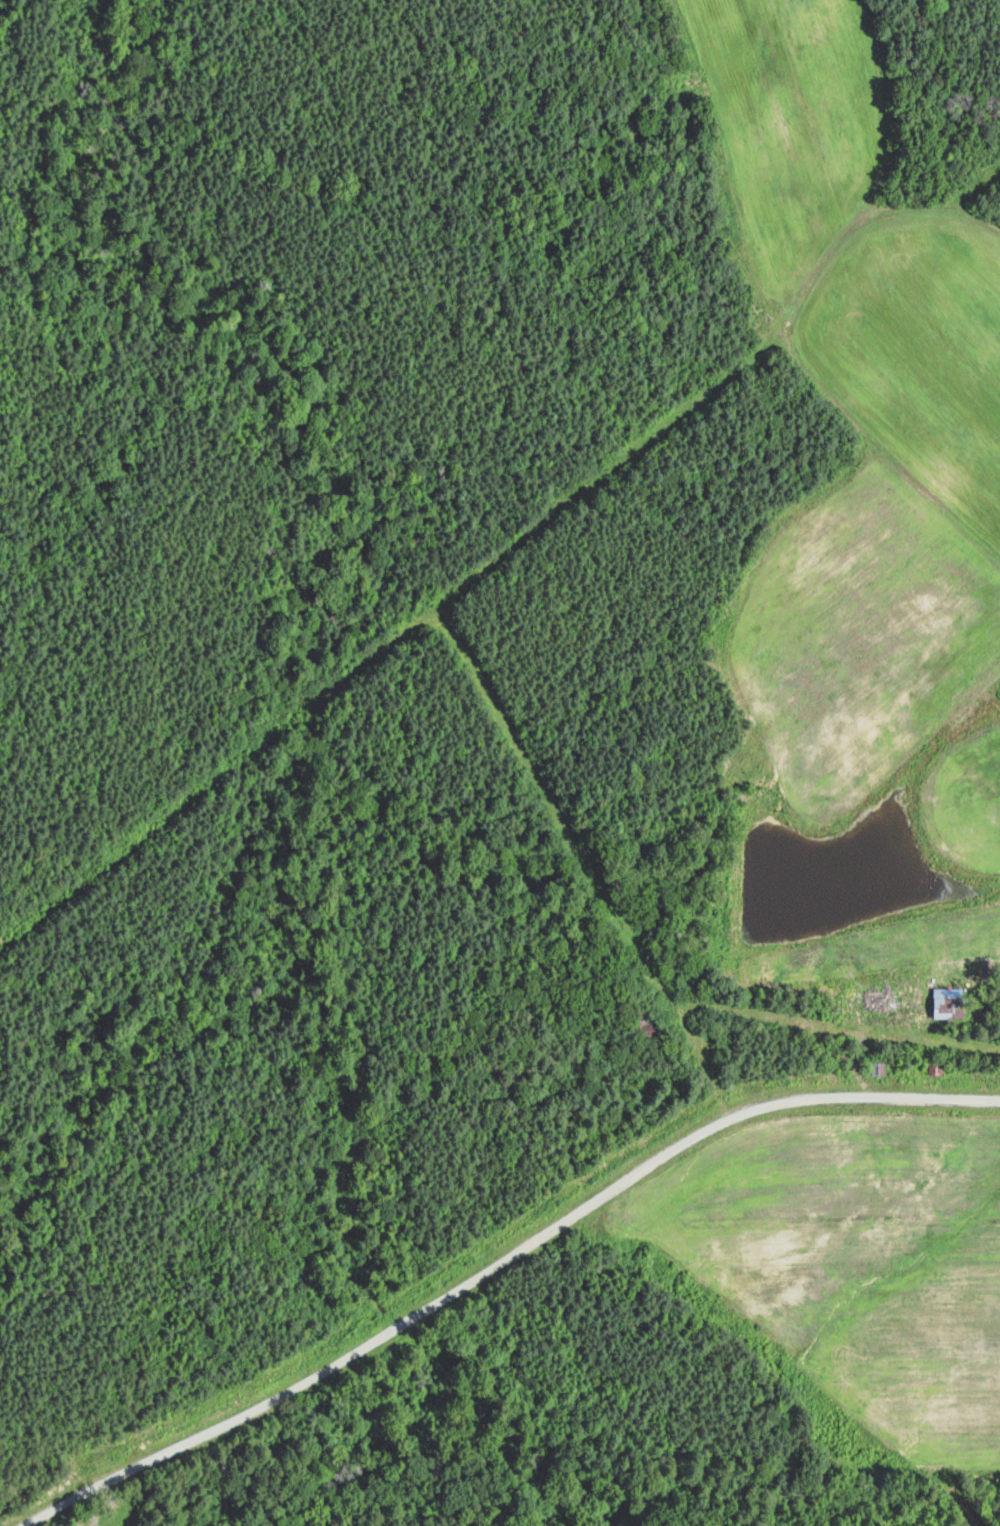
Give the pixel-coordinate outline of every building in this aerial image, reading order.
[(969,1016),(968,987),(939,988),(940,1017),(969,1016)]
